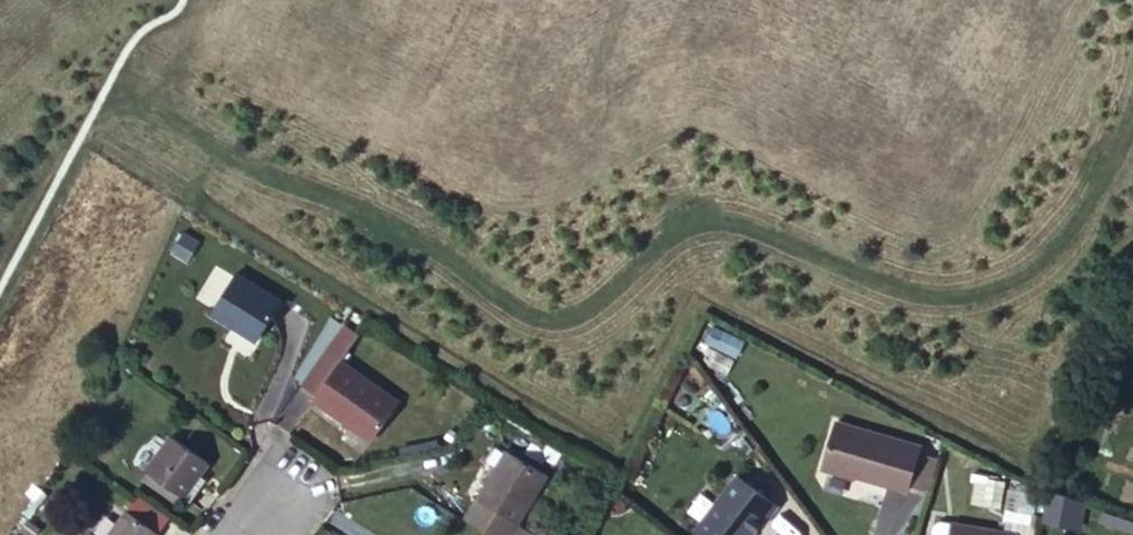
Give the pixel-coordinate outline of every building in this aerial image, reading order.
[(292,288),(247,261),(224,299),(270,328),(292,288)] [(343,305),(307,365),(314,369),(337,337),(354,312),(343,305)] [(371,323),(354,312),(337,337),(352,348),(371,323)] [(708,330),(702,344),(732,358),(739,343),(708,330)] [(314,369),(309,376),(325,386),(322,389),(385,432),(413,391),(352,348),(337,337),(314,369)] [(701,361),(706,367),(725,375),(731,361),(706,349),(701,361)] [(921,436),(837,413),(825,458),(909,481),(921,436)] [(180,428),(152,467),(188,493),(217,454),(180,428)] [(473,511),(513,534),(554,534),(524,518),(554,467),(513,443),(473,511)] [(938,449),(920,443),(911,474),(930,479),(938,449)] [(699,528),(709,534),(751,534),(766,515),(768,517),(780,502),(740,472),(699,528)] [(1045,526),(1084,530),(1087,499),(1048,495),(1045,526)] [(114,534),(162,534),(167,528),(136,506),(114,534)] [(1044,534),(1023,530),(1024,524),(946,511),(940,515),(936,534),(1044,534)]
